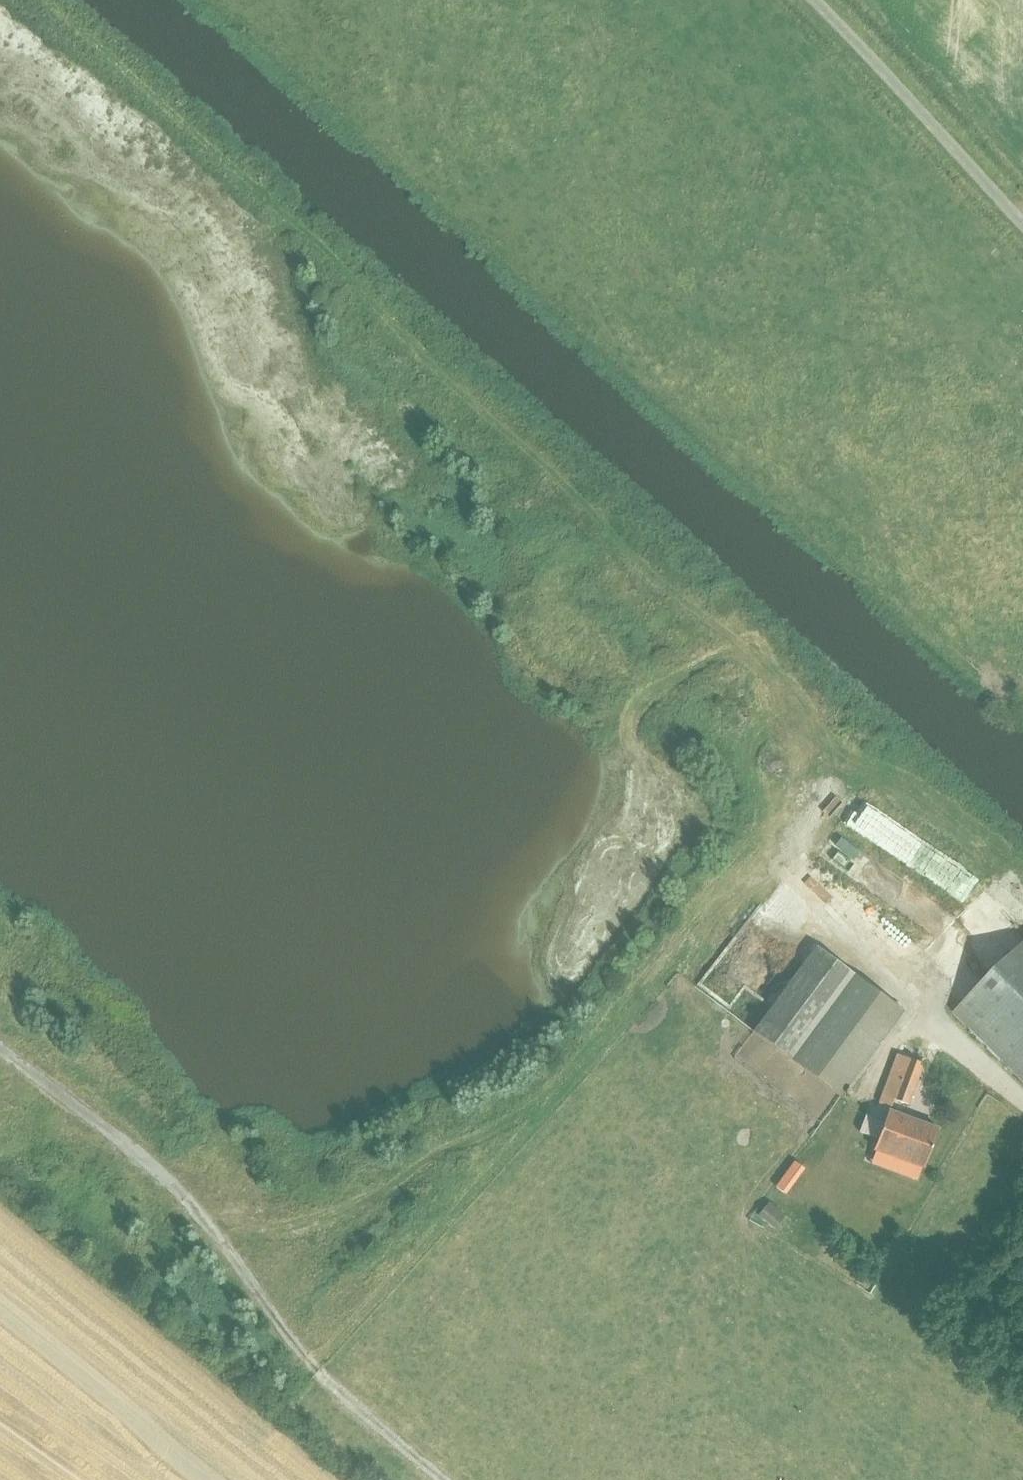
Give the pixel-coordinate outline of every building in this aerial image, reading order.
[(954,1012),(1022,1081),(1022,944),(954,1012)] [(752,1032),(839,1096),(902,1011),(815,947),(752,1032)] [(923,1064),(908,1058),(895,1054),(877,1103),(890,1107),(892,1099),(908,1105),(923,1064)] [(816,1121),(833,1093),(821,1086),(804,1113),(816,1121)] [(765,1105),(760,1114),(779,1125),(784,1115),(765,1105)] [(923,1168),(937,1129),(888,1111),(874,1149),(923,1168)] [(862,1173),(856,1180),(863,1185),(869,1178),(862,1173)] [(768,1203),(758,1215),(775,1229),(785,1217),(768,1203)]
